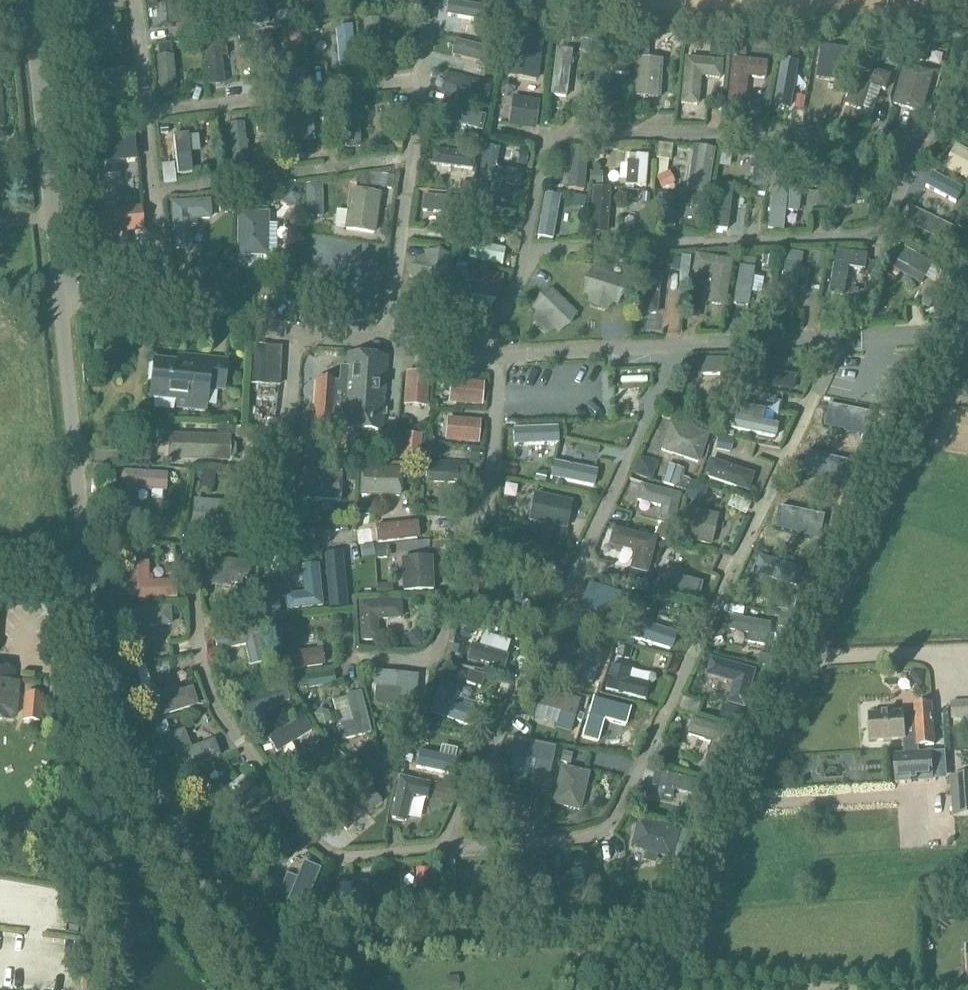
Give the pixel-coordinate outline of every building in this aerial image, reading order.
[(168,26),(189,24),(187,0),(165,0),(168,26)] [(306,9),(293,11),(294,21),(307,19),(306,9)] [(289,12),(276,14),(277,24),(290,22),(289,12)] [(387,14),(388,28),(402,27),(401,13),(387,14)] [(378,17),(376,17),(361,18),(365,63),(380,62),(379,51),(387,50),(386,37),(379,38),(378,17)] [(242,18),(230,19),(231,29),(244,28),(242,18)] [(487,28),(485,41),(495,43),(497,30),(487,28)] [(246,30),(235,32),(237,46),(248,45),(246,30)] [(302,31),(288,32),(289,42),(303,41),(302,31)] [(504,75),(532,79),(537,36),(509,32),(504,75)] [(600,39),(600,50),(614,50),(614,39),(600,39)] [(884,52),(897,56),(901,43),(888,39),(884,52)] [(911,42),(907,57),(926,62),(930,48),(911,42)] [(226,43),(204,46),(209,86),(224,84),(221,57),(227,56),(226,43)] [(172,56),(171,44),(158,45),(159,57),(172,56)] [(711,44),(710,56),(724,57),(725,45),(711,44)] [(730,44),(729,55),(745,56),(746,45),(730,44)] [(821,46),(817,78),(844,82),(848,50),(821,46)] [(637,47),(637,59),(649,59),(649,47),(637,47)] [(864,48),(860,62),(878,67),(882,53),(864,48)] [(593,102),(593,103),(610,105),(612,74),(629,75),(631,58),(596,55),(596,64),(595,67),(593,101),(593,102)] [(487,80),(491,68),(459,59),(455,71),(487,80)] [(685,59),(681,103),(698,105),(700,77),(720,79),(721,63),(685,59)] [(729,100),(728,101),(744,102),(747,77),(764,78),(766,63),(732,60),(729,100)] [(636,61),(634,96),(659,97),(661,62),(636,61)] [(902,64),(892,104),(921,112),(931,72),(902,64)] [(86,66),(73,67),(75,85),(88,84),(86,66)] [(857,66),(844,104),(859,109),(867,84),(884,90),(889,76),(857,66)] [(169,72),(155,72),(156,89),(169,88),(169,72)] [(501,82),(500,91),(506,96),(514,93),(515,84),(509,79),(501,82)] [(828,124),(827,81),(811,82),(812,124),(828,124)] [(535,128),(539,99),(512,96),(509,125),(535,128)] [(797,96),(795,108),(803,110),(805,97),(797,96)] [(874,127),(879,103),(867,100),(862,124),(874,127)] [(578,101),(568,114),(579,122),(589,109),(578,101)] [(401,115),(401,105),(388,105),(388,115),(401,115)] [(330,109),(319,110),(319,119),(330,119),(330,109)] [(284,114),(286,152),(299,151),(298,140),(311,139),(309,113),(284,114)] [(272,119),(256,121),(258,133),(273,131),(272,119)] [(182,128),(166,131),(172,174),(188,172),(182,128)] [(135,134),(88,138),(90,163),(138,158),(135,134)] [(477,179),(518,187),(521,171),(494,166),(498,147),(484,145),(477,179)] [(689,184),(708,187),(709,188),(715,150),(695,146),(688,184),(689,184)] [(843,146),(839,158),(855,163),(859,151),(843,146)] [(520,149),(517,165),(526,166),(529,151),(520,149)] [(635,161),(626,160),(625,184),(645,185),(647,153),(635,152),(635,161)] [(722,152),(719,167),(730,169),(732,154),(722,152)] [(590,172),(589,185),(602,185),(602,172),(590,172)] [(667,173),(656,179),(662,190),(673,184),(675,183),(669,172),(667,173)] [(460,182),(460,192),(473,193),(474,184),(460,182)] [(475,182),(473,195),(487,197),(489,185),(475,182)] [(689,184),(687,192),(706,195),(708,187),(689,184)] [(773,187),(769,227),(784,228),(785,212),(797,213),(799,189),(773,187)] [(287,188),(282,194),(283,202),(289,207),(296,206),(301,200),(300,192),(294,188),(287,188)] [(350,188),(344,228),(373,233),(379,192),(350,188)] [(238,192),(238,206),(260,206),(260,192),(238,192)] [(468,212),(462,211),(463,198),(421,194),(419,209),(453,213),(452,223),(466,225),(468,212)] [(217,196),(217,214),(231,214),(231,196),(217,196)] [(207,199),(170,202),(174,249),(191,247),(189,227),(197,226),(196,219),(209,218),(207,199)] [(491,210),(491,205),(481,203),(480,208),(477,208),(475,222),(513,228),(515,214),(491,210)] [(116,232),(126,231),(143,229),(141,209),(97,213),(99,233),(116,232)] [(556,241),(556,211),(543,211),(543,241),(556,241)] [(238,212),(237,257),(268,257),(269,224),(269,213),(238,212)] [(966,219),(958,215),(954,225),(962,229),(966,219)] [(452,231),(450,242),(463,244),(465,233),(452,231)] [(910,276),(913,270),(924,276),(931,263),(895,243),(888,256),(905,266),(902,272),(910,276)] [(871,246),(868,263),(877,264),(880,248),(871,246)] [(950,248),(945,258),(955,262),(960,252),(950,248)] [(835,249),(828,291),(843,293),(847,267),(863,269),(865,253),(835,249)] [(731,259),(695,253),(692,270),(712,273),(708,303),(724,305),(731,259)] [(813,253),(811,267),(823,269),(825,255),(813,253)] [(744,254),(743,266),(754,268),(756,256),(744,254)] [(809,275),(799,273),(802,258),(786,255),(778,301),(794,304),(798,283),(807,284),(809,275)] [(763,256),(762,266),(772,268),(773,258),(763,256)] [(666,258),(666,271),(679,272),(680,259),(666,258)] [(457,260),(456,271),(466,272),(467,262),(457,260)] [(204,270),(195,270),(195,281),(199,285),(208,272),(204,270)] [(469,295),(495,300),(500,274),(473,270),(469,295)] [(284,286),(283,293),(296,294),(297,282),(289,281),(284,286)] [(211,286),(192,289),(195,308),(214,305),(211,286)] [(927,292),(920,303),(928,308),(935,297),(927,292)] [(687,303),(684,317),(699,319),(701,305),(687,303)] [(252,346),(250,385),(265,385),(265,369),(281,369),(282,347),(266,347),(252,346)] [(317,376),(316,399),(315,428),(382,432),(387,357),(347,354),(346,365),(338,364),(337,378),(317,376)] [(179,356),(178,364),(155,361),(151,396),(178,399),(177,406),(207,409),(209,387),(225,389),(228,362),(179,356)] [(733,358),(692,358),(692,375),(719,375),(719,392),(733,392),(733,358)] [(844,362),(845,385),(883,383),(882,360),(844,362)] [(513,366),(504,420),(517,420),(517,424),(563,423),(565,408),(593,406),(592,362),(513,366)] [(405,371),(403,405),(427,407),(429,373),(405,371)] [(450,379),(449,399),(481,402),(483,381),(450,379)] [(709,402),(708,414),(711,414),(723,415),(724,403),(712,402),(709,402)] [(729,428),(774,437),(776,424),(761,420),(763,408),(741,404),(739,416),(732,415),(729,428)] [(860,436),(865,414),(827,405),(822,428),(860,436)] [(480,419),(447,416),(445,438),(478,441),(480,419)] [(669,422),(661,449),(699,461),(708,434),(669,422)] [(421,434),(405,433),(402,462),(418,464),(421,434)] [(169,435),(169,460),(229,462),(229,459),(232,459),(236,455),(236,446),(233,442),(230,442),(230,437),(169,435)] [(718,438),(715,450),(731,453),(733,441),(718,438)] [(426,445),(425,457),(440,459),(441,447),(426,445)] [(472,449),(470,463),(478,464),(480,451),(472,449)] [(837,488),(843,466),(806,457),(800,479),(837,488)] [(465,483),(466,463),(429,461),(428,481),(465,483)] [(360,466),(359,494),(399,495),(400,467),(360,466)] [(118,508),(135,509),(136,489),(164,491),(164,472),(120,470),(118,508)] [(357,471),(344,470),(344,482),(357,482),(357,471)] [(302,472),(302,498),(338,499),(339,472),(302,472)] [(537,472),(535,481),(545,483),(547,474),(537,472)] [(665,472),(661,483),(678,489),(685,491),(689,480),(682,478),(665,472)] [(640,484),(636,500),(660,506),(656,522),(672,526),(680,494),(640,484)] [(688,484),(685,499),(704,504),(707,488),(688,484)] [(533,493),(528,519),(566,527),(571,501),(533,493)] [(227,501),(193,499),(191,531),(225,533),(227,501)] [(303,502),(304,525),(320,525),(320,502),(303,502)] [(372,515),(372,502),(358,502),(357,515),(359,515),(358,523),(369,523),(370,515),(372,515)] [(684,508),(677,536),(710,544),(717,515),(684,508)] [(813,541),(820,519),(784,508),(777,530),(813,541)] [(120,524),(119,543),(131,543),(131,524),(120,524)] [(660,525),(655,536),(667,543),(673,531),(660,525)] [(654,538),(612,527),(608,544),(634,551),(630,568),(646,572),(654,538)] [(557,528),(554,541),(565,543),(567,531),(557,528)] [(373,545),(360,547),(362,558),(374,556),(373,545)] [(389,545),(374,547),(376,559),(391,558),(389,545)] [(137,547),(120,547),(121,560),(137,559),(137,547)] [(471,551),(468,566),(479,569),(482,554),(471,551)] [(244,553),(243,561),(256,563),(257,555),(244,553)] [(429,556),(401,557),(402,591),(430,589),(429,556)] [(248,563),(209,557),(207,572),(231,575),(230,580),(240,582),(241,577),(245,578),(248,563)] [(168,581),(144,582),(143,564),(128,565),(129,599),(169,598),(168,581)] [(284,595),(285,609),(321,605),(317,564),(300,566),(303,593),(284,595)] [(660,573),(656,589),(699,599),(703,584),(674,577),(676,570),(666,568),(665,574),(660,573)] [(802,570),(799,582),(813,586),(816,574),(802,570)] [(631,572),(628,584),(643,587),(646,575),(631,572)] [(654,594),(659,576),(649,574),(645,592),(654,594)] [(628,592),(590,582),(584,604),(590,605),(601,608),(622,614),(628,592)] [(392,584),(378,585),(378,595),(392,595),(392,584)] [(358,603),(360,639),(376,638),(375,619),(401,618),(400,600),(358,603)] [(644,600),(642,609),(653,612),(655,603),(644,600)] [(280,614),(279,602),(264,604),(265,615),(280,614)] [(126,608),(128,645),(146,644),(145,625),(169,625),(169,607),(126,608)] [(302,611),(286,613),(288,625),(304,622),(302,611)] [(781,612),(777,626),(790,630),(794,616),(781,612)] [(766,622),(731,616),(728,629),(748,632),(746,641),(761,644),(766,622)] [(287,620),(269,622),(270,634),(288,632),(287,620)] [(416,629),(405,636),(414,649),(425,642),(416,629)] [(242,665),(260,664),(257,630),(215,633),(217,653),(241,651),(242,665)] [(293,634),(276,636),(282,671),(323,665),(320,649),(296,653),(293,634)] [(467,658),(505,671),(510,655),(507,654),(479,646),(472,643),(467,658)] [(453,645),(451,653),(465,657),(467,649),(453,645)] [(619,646),(617,658),(630,660),(632,649),(619,646)] [(146,652),(133,654),(134,665),(148,663),(146,652)] [(760,655),(757,665),(771,669),(773,658),(760,655)] [(755,669),(710,657),(705,674),(733,682),(727,703),(744,707),(755,669)] [(146,666),(136,668),(142,692),(152,689),(146,666)] [(628,680),(631,671),(612,667),(606,690),(646,699),(649,685),(628,680)] [(265,683),(266,670),(252,669),(251,681),(265,683)] [(10,718),(12,693),(14,673),(0,671),(0,717),(10,718)] [(416,674),(375,671),(374,685),(401,688),(399,706),(413,707),(416,674)] [(470,671),(466,683),(481,688),(485,676),(470,671)] [(911,671),(911,679),(915,685),(923,686),(925,672),(911,671)] [(305,672),(290,675),(292,688),(307,686),(305,676),(305,672)] [(455,687),(441,682),(430,712),(467,726),(473,710),(450,702),(455,687)] [(352,721),(336,725),(340,740),(369,732),(358,691),(345,695),(352,721)] [(540,691),(536,706),(561,713),(557,729),(571,733),(575,716),(579,701),(540,691)] [(12,693),(10,718),(10,719),(16,720),(19,694),(12,693)] [(26,693),(23,721),(40,723),(43,695),(26,693)] [(594,700),(583,737),(598,741),(604,720),(625,726),(629,709),(594,700)] [(951,701),(953,719),(967,719),(967,701),(951,701)] [(295,703),(285,706),(289,717),(299,714),(295,703)] [(932,704),(915,705),(916,719),(918,737),(919,746),(935,745),(932,704)] [(729,706),(724,722),(737,725),(741,710),(729,706)] [(904,713),(870,715),(872,742),(904,740),(904,739),(918,737),(916,719),(904,719),(904,713)] [(732,730),(692,718),(688,733),(711,740),(705,762),(721,767),(732,730)] [(166,722),(152,727),(156,738),(170,733),(166,722)] [(182,729),(166,734),(178,771),(218,757),(212,740),(189,748),(182,729)] [(904,739),(904,740),(905,755),(895,756),(897,782),(933,780),(931,754),(919,754),(919,746),(918,737),(904,739)] [(555,747),(514,739),(510,756),(537,761),(533,779),(549,781),(555,747)] [(321,741),(310,747),(317,758),(327,752),(321,741)] [(362,745),(357,757),(373,763),(377,751),(362,745)] [(563,752),(561,763),(570,765),(573,755),(563,752)] [(384,754),(382,763),(394,766),(397,757),(384,754)] [(561,765),(552,803),(580,809),(589,772),(561,765)] [(701,781),(654,771),(652,784),(666,787),(664,794),(672,796),(674,788),(699,793),(701,781)] [(399,776),(390,817),(405,820),(410,796),(425,800),(428,783),(399,776)] [(204,777),(193,780),(196,790),(207,787),(204,777)] [(967,816),(967,777),(952,778),(955,817),(967,816)] [(219,823),(261,795),(252,782),(225,801),(220,793),(212,799),(217,806),(210,810),(219,823)] [(368,786),(333,814),(346,830),(381,802),(368,786)] [(442,787),(439,801),(454,804),(457,790),(442,787)] [(533,798),(531,810),(542,812),(544,800),(533,798)] [(681,811),(675,821),(687,827),(693,817),(695,812),(683,806),(681,811)] [(638,819),(631,846),(671,857),(678,830),(638,819)] [(680,830),(676,845),(672,859),(684,862),(688,848),(692,833),(680,830)] [(584,893),(567,896),(569,911),(603,905),(596,864),(580,867),(584,893)] [(352,883),(350,910),(337,909),(337,919),(350,919),(350,920),(349,926),(349,931),(366,932),(370,884),(352,883)] [(615,898),(606,899),(608,913),(617,912),(615,898)] [(391,904),(380,904),(380,915),(391,915),(391,904)]
